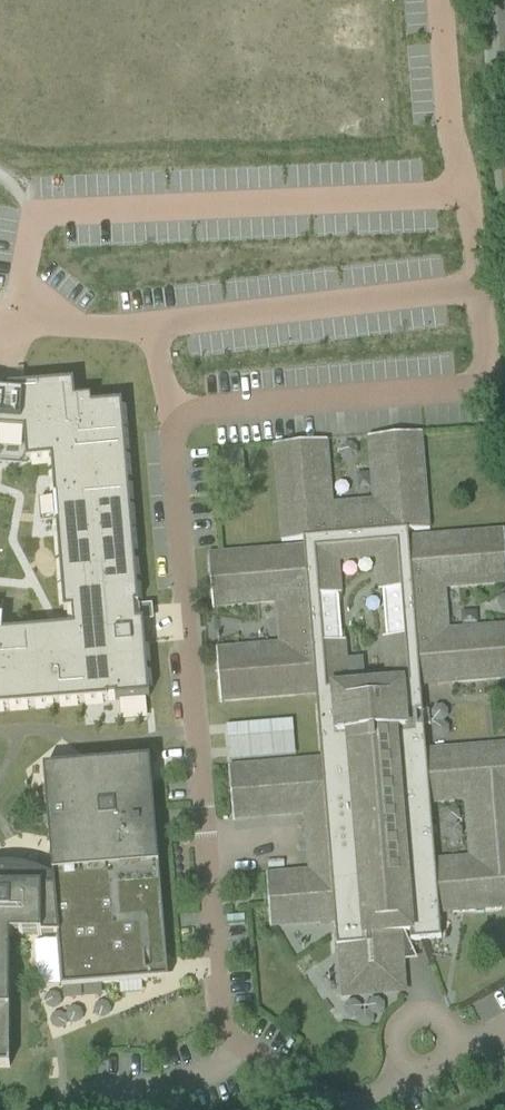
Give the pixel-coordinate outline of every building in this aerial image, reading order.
[(83,703),(108,701),(108,698),(115,697),(115,701),(146,698),(149,698),(145,644),(143,623),(136,623),(135,607),(138,607),(122,405),(91,407),(91,399),(75,401),(73,384),(13,389),(8,389),(8,391),(0,390),(0,450),(25,452),(26,463),(28,463),(51,461),(54,500),(54,501),(56,524),(56,525),(64,613),(72,613),(73,629),(1,635),(2,620),(0,620),(0,710),(83,703)] [(284,541),(281,541),(281,543),(282,552),(276,552),(209,557),(209,555),(208,555),(212,609),(214,609),(213,606),(278,601),(282,647),(217,652),(217,649),(215,649),(220,703),(221,703),(221,700),(315,693),(321,762),(230,770),(230,767),(228,767),(233,821),(234,821),(234,818),(307,812),(312,874),(267,877),(267,875),(266,875),(270,929),(271,928),(271,926),(334,921),(336,948),(343,947),(347,993),(400,989),(396,933),(409,932),(410,942),(441,939),(439,912),(452,911),(452,914),(474,912),(474,909),(484,908),(484,911),(504,909),(504,744),(500,745),(471,747),(471,750),(461,751),(461,748),(439,750),(439,753),(426,754),(420,684),(504,677),(504,628),(446,633),(442,587),(504,582),(504,542),(504,531),(503,531),(503,533),(408,541),(408,532),(429,530),(429,529),(427,529),(419,435),(421,435),(421,433),(368,438),(368,439),(370,439),(376,503),(330,507),(324,443),(327,442),(327,441),(273,445),(273,447),(276,447),(284,541)] [(111,710),(111,732),(180,731),(180,709),(111,710)] [(47,813),(52,880),(41,874),(29,870),(17,868),(4,867),(0,868),(0,1068),(9,1068),(9,936),(57,936),(61,989),(168,980),(150,761),(43,770),(47,813)]
